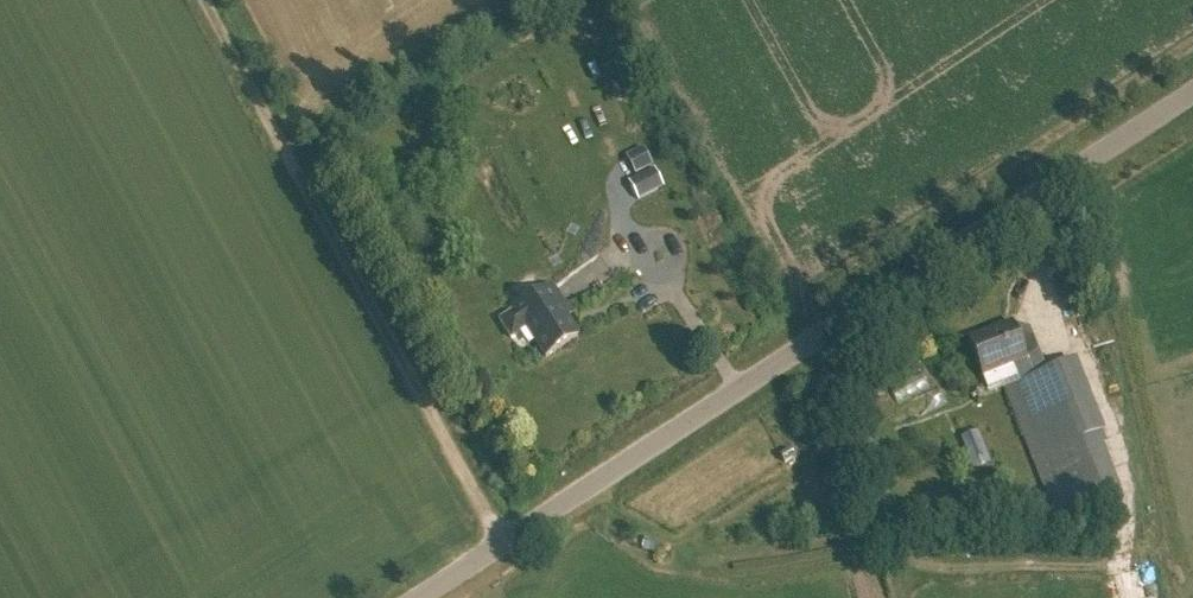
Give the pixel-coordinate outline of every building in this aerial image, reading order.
[(652,170),(628,182),(637,201),(662,189),(652,170)] [(526,330),(546,358),(576,337),(558,311),(564,307),(550,287),(499,323),(511,340),(526,330)] [(981,376),(1010,364),(1017,381),(1005,386),(1047,493),(1056,517),(1114,493),(1104,470),(1096,447),(1104,444),(1099,433),(1101,432),(1072,360),(1046,370),(1037,349),(1024,354),(1011,321),(966,339),(981,376)] [(961,438),(972,468),(988,463),(978,432),(961,438)]
